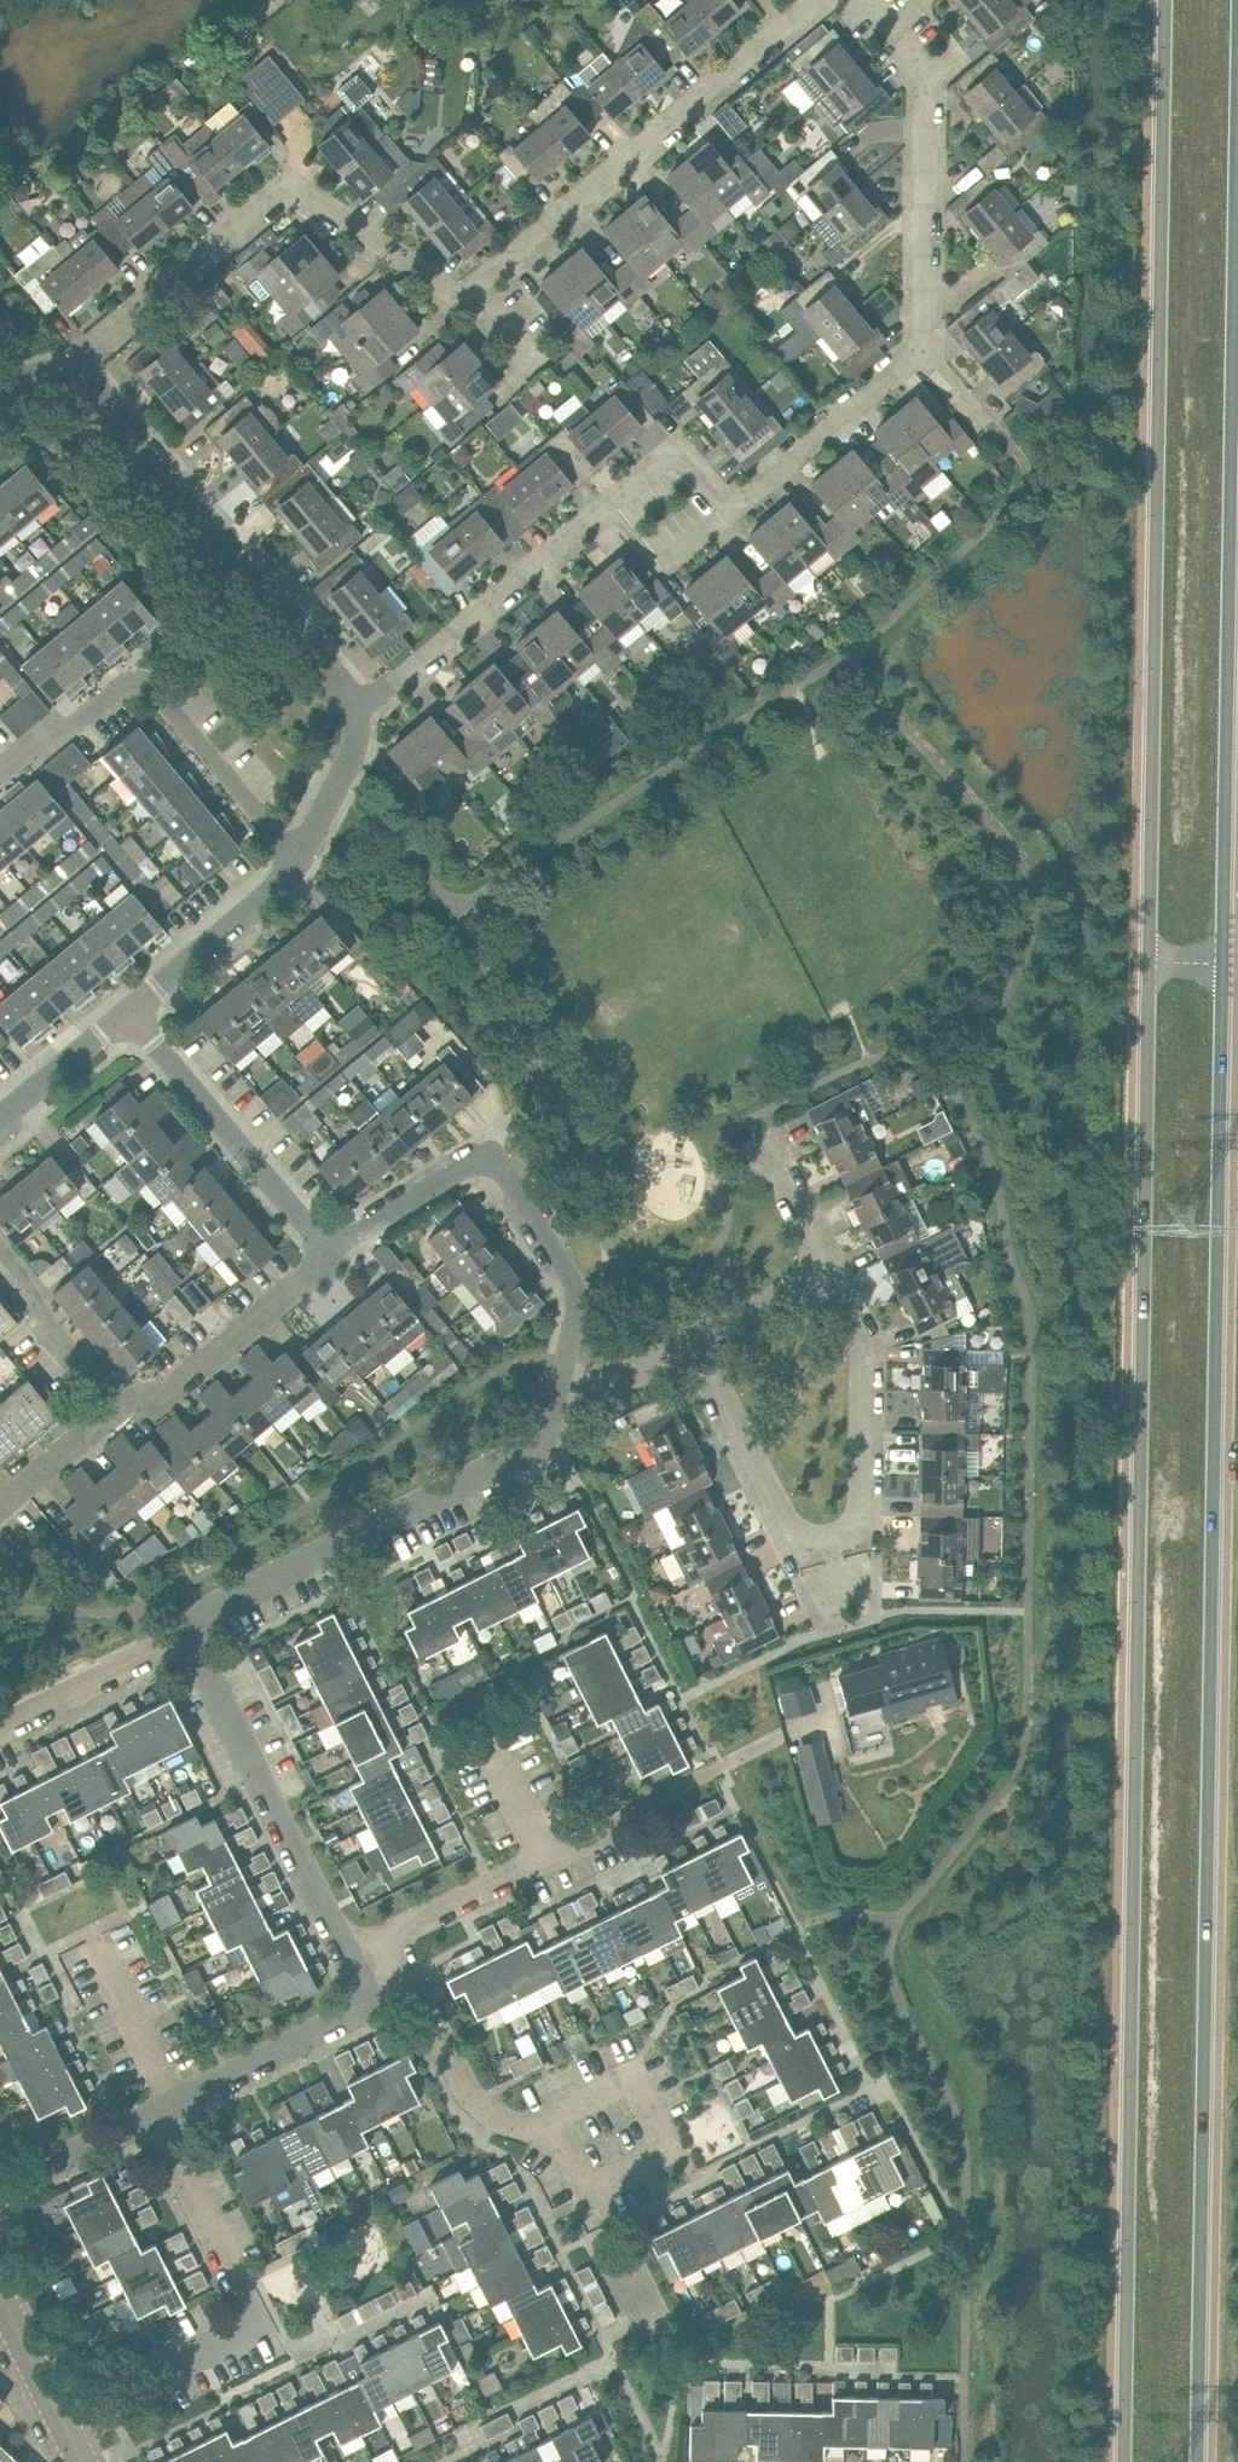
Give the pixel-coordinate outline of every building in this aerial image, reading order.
[(687,1),(713,32),(725,23),(723,21),(736,10),(738,12),(739,11),(732,2),(734,0),(688,0),(687,1)] [(967,11),(980,0),(958,0),(967,11)] [(967,11),(985,33),(979,38),(991,51),(1033,16),(1024,6),(1030,1),(1029,0),(980,0),(967,11)] [(687,1),(664,20),(649,1),(634,13),(646,28),(668,55),(679,46),(687,54),(688,53),(687,52),(700,41),(701,42),(713,32),(687,1)] [(837,46),(843,41),(832,27),(790,63),(799,74),(795,78),(813,101),(855,66),(837,46)] [(668,55),(646,28),(635,38),(638,42),(612,64),(638,95),(650,85),(649,83),(661,73),(663,74),(664,73),(657,64),(668,55)] [(991,51),(949,86),(960,99),(966,94),(983,115),(1011,92),(993,70),(1001,63),(991,51)] [(583,81),(572,90),(562,79),(561,80),(593,118),(605,108),(612,117),(613,115),(612,114),(625,103),(626,105),(638,95),(612,64),(603,52),(577,73),(583,81)] [(305,98),(269,54),(238,81),(274,125),(305,98)] [(435,88),(438,66),(425,64),(422,86),(435,88)] [(874,89),(855,66),(813,101),(834,126),(839,122),(848,133),(891,98),(880,84),(874,89)] [(320,147),(321,146),(332,158),(330,160),(340,171),(370,146),(385,134),(362,104),(373,94),(357,74),(336,92),(346,103),(343,105),(317,126),(327,138),(318,145),(320,147)] [(561,80),(549,89),(551,91),(526,113),(537,127),(538,126),(563,157),(575,147),(574,146),(587,135),(588,137),(590,135),(582,126),(593,118),(561,80)] [(1038,131),(1049,121),(1037,106),(1029,113),(1011,92),(983,115),(1002,138),(996,143),(1008,156),(1038,131)] [(232,104),(208,125),(217,135),(241,166),(253,156),(251,155),(264,144),(265,146),(267,144),(260,136),(271,126),(252,104),(250,101),(237,111),(232,104)] [(726,102),(711,114),(730,137),(745,124),(726,102)] [(1049,121),(1038,131),(1045,139),(1056,130),(1049,121)] [(208,125),(184,145),(173,134),(160,145),(202,196),(213,186),(214,188),(216,187),(215,185),(228,175),(229,176),(241,166),(217,135),(208,125)] [(539,178),(537,176),(550,165),(552,167),(563,157),(538,126),(537,127),(511,148),(508,144),(496,153),(518,180),(530,170),(537,179),(539,178)] [(409,160),(387,133),(385,134),(370,146),(340,171),(350,183),(351,182),(362,195),(361,196),(362,198),(371,191),(380,202),(402,183),(405,180),(413,173),(405,163),(409,160)] [(720,158),(708,143),(687,160),(725,206),(745,189),(752,198),(765,187),(733,148),(720,158)] [(202,196),(160,145),(145,158),(163,180),(141,198),(166,228),(178,219),(177,217),(189,206),(191,208),(192,206),(191,205),(202,196)] [(830,148),(787,185),(797,197),(805,191),(823,213),(854,188),(835,166),(841,161),(830,148)] [(64,152),(50,163),(61,176),(68,171),(69,159),(64,152)] [(404,204),(406,202),(417,215),(415,216),(424,228),(455,202),(466,193),(436,156),(428,162),(427,161),(413,173),(405,180),(402,183),(412,195),(403,202),(404,204)] [(687,160),(667,177),(693,208),(681,218),(700,242),(714,230),(706,221),(725,206),(687,160)] [(990,171),(947,206),(958,220),(964,215),(982,237),(1011,212),(993,191),(1001,184),(990,171)] [(110,207),(107,204),(93,216),(100,225),(121,251),(132,242),(140,250),(141,249),(140,248),(153,237),(154,238),(166,228),(141,198),(140,199),(128,186),(117,196),(119,200),(110,207)] [(845,255),(889,219),(878,205),(872,210),(854,188),(823,213),(840,234),(833,240),(845,255)] [(498,232),(466,193),(455,202),(424,228),(435,240),(436,239),(447,252),(445,253),(447,255),(455,247),(465,259),(490,238),(498,232)] [(671,227),(644,196),(624,213),(662,259),(681,243),(688,251),(700,242),(681,218),(671,227)] [(1011,212),(982,237),(1001,259),(995,264),(1006,277),(1026,260),(1049,241),(1037,228),(1029,234),(1011,212)] [(624,213),(604,230),(630,261),(618,272),(636,294),(650,282),(643,274),(662,259),(624,213)] [(73,248),(64,239),(55,247),(91,291),(103,281),(102,279),(115,269),(116,270),(117,269),(110,260),(121,251),(100,225),(88,235),(73,248)] [(239,269),(262,249),(277,236),(270,228),(231,260),(239,269)] [(777,230),(758,245),(769,258),(771,256),(783,246),(788,243),(777,230)] [(303,235),(272,261),(262,249),(239,269),(249,281),(257,275),(273,293),(319,254),(303,235)] [(67,311),(65,310),(78,299),(79,301),(91,291),(55,247),(52,243),(14,274),(46,313),(58,304),(65,313),(67,311)] [(608,280),(581,249),(560,267),(598,312),(618,294),(625,303),(637,318),(649,309),(636,294),(618,272),(608,280)] [(273,293),(289,313),(281,320),(291,333),(339,293),(329,281),(337,275),(319,254),(273,293)] [(987,293),(945,327),(956,341),(962,336),(980,357),(1008,333),(993,315),(1039,276),(1026,260),(1006,277),(987,293)] [(555,324),(580,353),(593,342),(580,327),(598,312),(560,267),(541,283),(567,314),(555,324)] [(828,269),(785,305),(795,317),(802,311),(821,333),(851,308),(833,287),(839,282),(828,269)] [(383,289),(375,295),(351,315),(342,303),(319,322),(329,335),(337,329),(353,348),(399,309),(383,289)] [(878,347),(887,340),(876,326),(870,331),(851,308),(821,333),(839,355),(832,360),(845,375),(850,381),(884,353),(878,347)] [(353,348),(368,366),(360,373),(371,386),(395,367),(385,356),(416,329),(399,309),(353,348)] [(267,364),(280,351),(246,319),(233,332),(267,364)] [(168,328),(126,363),(137,376),(143,371),(160,392),(188,369),(172,349),(180,343),(168,328)] [(1004,398),(1046,363),(1033,348),(1026,354),(1008,333),(980,357),(999,380),(993,385),(1004,398)] [(233,338),(222,348),(230,357),(241,348),(233,338)] [(437,344),(398,377),(408,390),(415,384),(430,403),(479,363),(462,343),(447,356),(437,344)] [(288,349),(279,355),(287,366),(296,360),(288,349)] [(724,357),(681,392),(692,405),(698,400),(716,421),(744,397),(726,375),(734,369),(724,357)] [(160,392),(179,415),(173,420),(184,433),(203,418),(225,400),(214,386),(219,382),(201,361),(190,371),(188,369),(160,392)] [(474,421),(465,410),(496,383),(479,363),(430,403),(447,423),(439,430),(449,442),(474,421)] [(624,382),(651,415),(667,402),(639,369),(624,382)] [(624,382),(620,377),(607,388),(613,395),(590,415),(615,445),(638,426),(643,432),(656,421),(651,415),(624,382)] [(1020,395),(1015,409),(1046,417),(1064,402),(1054,390),(1037,404),(1020,395)] [(245,395),(203,430),(214,443),(220,438),(238,460),(267,435),(280,425),(277,422),(278,420),(274,411),(267,406),(265,407),(262,403),(255,408),(245,395)] [(740,462),(782,427),(769,411),(761,418),(744,397),(716,421),(735,444),(729,449),(740,462)] [(941,429),(915,397),(895,415),(933,460),(952,444),(959,453),(972,442),(953,419),(941,429)] [(329,415),(333,419),(335,422),(344,415),(349,410),(343,403),(329,415)] [(509,428),(496,414),(485,423),(497,438),(509,428)] [(357,431),(344,415),(335,422),(348,438),(357,431)] [(590,415),(569,432),(563,425),(549,437),(585,480),(599,468),(594,462),(615,445),(590,415)] [(875,431),(878,436),(882,440),(870,449),(908,494),(920,484),(913,476),(933,460),(895,415),(875,431)] [(267,435),(238,460),(257,482),(251,487),(261,499),(303,464),(292,452),(286,457),(267,435)] [(585,480),(549,437),(515,466),(520,473),(546,503),(569,484),(573,490),(585,480)] [(870,449),(859,458),(852,450),(831,468),(869,513),(889,497),(895,504),(908,494),(870,449)] [(11,466),(16,472),(5,481),(34,516),(55,498),(21,457),(11,466)] [(335,495),(308,462),(304,465),(303,464),(261,499),(272,513),(278,508),(295,528),(324,504),(335,495)] [(831,468),(811,484),(838,515),(826,525),(845,548),(857,537),(850,529),(869,513),(831,468)] [(520,473),(500,490),(494,482),(480,494),(516,538),(530,526),(525,520),(546,503),(520,473)] [(14,532),(34,516),(5,481),(0,486),(0,515),(14,532)] [(410,484),(395,496),(393,503),(402,514),(422,498),(410,484)] [(380,490),(375,508),(387,512),(392,494),(380,490)] [(516,538),(480,494),(468,504),(475,512),(452,531),(476,561),(499,542),(504,548),(516,538)] [(795,510),(789,503),(768,520),(806,566),(826,549),(832,558),(845,548),(826,525),(806,501),(795,510)] [(295,528),(315,551),(309,556),(320,570),(338,554),(362,535),(350,521),(343,526),(324,504),(295,528)] [(81,541),(99,526),(89,514),(72,529),(81,541)] [(14,532),(0,515),(0,544),(14,532)] [(768,520),(748,537),(774,568),(763,578),(781,600),(794,590),(787,581),(806,566),(768,520)] [(56,543),(65,554),(81,541),(72,529),(56,543)] [(411,552),(447,595),(460,584),(456,578),(476,561),(452,531),(431,548),(425,540),(411,552)] [(79,569),(90,560),(106,547),(97,537),(81,550),(70,559),(79,569)] [(37,560),(46,570),(65,554),(56,543),(37,560)] [(354,553),(312,590),(328,608),(334,603),(347,617),(376,593),(358,573),(365,566),(354,553)] [(751,587),(726,556),(705,573),(743,618),(763,602),(769,610),(781,600),(763,578),(751,587)] [(646,590),(620,558),(599,575),(646,630),(665,614),(670,621),(683,610),(657,580),(646,590)] [(46,570),(37,560),(22,573),(31,583),(46,570)] [(50,575),(59,586),(73,575),(63,564),(50,575)] [(685,589),(689,594),(711,621),(700,631),(718,653),(732,669),(744,658),(736,649),(738,644),(736,639),(729,630),(743,618),(705,573),(685,589)] [(59,586),(50,575),(35,588),(44,599),(59,586)] [(599,575),(579,592),(605,624),(594,633),(620,664),(633,653),(626,646),(646,630),(599,575)] [(157,620),(123,579),(103,597),(131,631),(142,622),(148,629),(157,620)] [(19,592),(11,582),(0,591),(0,599),(4,604),(19,592)] [(366,640),(361,645),(372,658),(414,623),(403,610),(396,616),(376,593),(347,617),(366,640)] [(11,610),(19,619),(33,606),(25,597),(11,610)] [(131,631),(103,597),(82,614),(109,645),(116,655),(125,647),(120,641),(131,631)] [(11,610),(0,620),(0,629),(4,633),(19,619),(11,610)] [(594,633),(583,642),(556,611),(536,628),(575,674),(592,659),(606,675),(620,664),(594,633)] [(116,655),(109,645),(82,614),(62,631),(91,665),(102,656),(107,662),(116,655)] [(516,645),(519,649),(524,654),(512,663),(531,686),(557,717),(569,707),(571,702),(571,697),(569,692),(562,684),(575,674),(536,628),(516,645)] [(62,631),(42,647),(76,688),(85,681),(80,674),(91,665),(62,631)] [(21,665),(50,699),(62,689),(67,696),(76,688),(42,647),(21,665)] [(520,695),(493,664),(473,681),(511,727),(523,717),(532,729),(539,723),(543,728),(557,717),(531,686),(520,695)] [(21,697),(31,688),(18,673),(8,683),(21,697)] [(453,698),(456,701),(457,703),(446,713),(468,739),(486,761),(498,751),(500,754),(520,737),(511,727),(473,681),(453,698)] [(50,710),(31,688),(21,697),(39,719),(50,710)] [(28,728),(39,719),(21,697),(10,706),(28,728)] [(0,714),(0,717),(17,738),(28,728),(10,706),(0,714)] [(456,748),(430,717),(410,734),(448,780),(468,764),(474,771),(486,761),(468,739),(456,748)] [(147,737),(137,725),(102,754),(120,775),(161,741),(153,732),(147,737)] [(404,792),(423,815),(436,804),(429,796),(448,780),(410,734),(389,750),(416,782),(404,792)] [(602,740),(587,752),(598,767),(614,754),(602,740)] [(90,762),(88,760),(72,741),(61,750),(79,771),(90,762)] [(162,755),(168,750),(161,741),(120,775),(136,795),(171,766),(162,755)] [(68,781),(79,771),(61,750),(51,759),(68,781)] [(57,790),(67,782),(68,781),(51,759),(40,769),(57,790)] [(187,772),(180,777),(171,766),(136,795),(153,815),(194,781),(187,772)] [(26,788),(21,781),(12,789),(45,829),(66,812),(38,778),(26,788)] [(195,795),(201,790),(194,781),(153,815),(170,835),(204,807),(195,795)] [(67,782),(57,790),(69,805),(79,797),(67,782)] [(8,803),(0,809),(0,816),(25,846),(45,829),(12,789),(3,796),(8,803)] [(220,812),(213,818),(204,807),(170,835),(187,855),(227,821),(220,812)] [(91,832),(102,824),(89,809),(79,818),(91,832)] [(5,863),(25,846),(0,816),(0,856),(5,863)] [(228,836),(235,830),(227,821),(187,855),(204,876),(239,848),(228,836)] [(102,824),(91,832),(104,847),(114,838),(102,824)] [(82,862),(96,851),(88,839),(73,851),(82,862)] [(125,873),(136,864),(124,849),(113,858),(125,873)] [(81,871),(90,883),(109,867),(100,855),(81,871)] [(47,872),(57,884),(72,872),(62,860),(47,872)] [(136,864),(125,873),(137,887),(148,878),(136,864)] [(61,887),(71,899),(90,883),(81,871),(61,887)] [(27,888),(37,900),(57,884),(47,872),(27,888)] [(40,905),(50,916),(71,899),(61,887),(40,905)] [(7,905),(16,917),(37,900),(27,888),(7,905)] [(158,913),(169,904),(157,889),(146,898),(158,913)] [(167,933),(132,892),(112,909),(141,944),(152,934),(157,941),(167,933)] [(16,917),(7,905),(0,911),(0,931),(16,917)] [(21,921),(30,933),(50,916),(40,905),(21,921)] [(141,944),(112,909),(93,925),(127,966),(135,959),(130,953),(141,944)] [(323,918),(320,915),(300,932),(328,967),(349,950),(355,957),(367,947),(335,909),(323,918)] [(0,938),(10,949),(30,933),(21,921),(0,938)] [(127,966),(93,925),(72,943),(101,977),(112,968),(117,974),(127,966)] [(337,978),(328,967),(300,932),(279,949),(317,995),(337,978)] [(10,949),(0,938),(0,957),(10,949)] [(101,977),(72,943),(52,959),(86,1000),(95,993),(90,986),(101,977)] [(317,995),(279,949),(258,966),(304,1021),(324,1004),(317,996),(317,995)] [(86,1000),(52,959),(32,976),(60,1010),(72,1001),(77,1008),(86,1000)] [(258,966),(238,983),(276,1029),(275,1030),(283,1039),(304,1021),(258,966)] [(60,1010),(32,976),(12,993),(46,1034),(55,1026),(49,1020),(60,1010)] [(276,1029),(238,983),(218,1000),(256,1046),(275,1030),(276,1029)] [(19,1045),(31,1035),(37,1041),(46,1034),(12,993),(0,1002),(0,1021),(19,1045)] [(423,998),(384,1030),(397,1045),(436,1013),(423,998)] [(196,1019),(199,1022),(234,1064),(256,1046),(218,1000),(196,1019)] [(376,1035),(381,1031),(367,1015),(347,1032),(353,1039),(360,1047),(376,1035)] [(353,1039),(344,1047),(331,1032),(320,1041),(333,1056),(340,1064),(360,1047),(353,1039)] [(364,1052),(371,1060),(391,1043),(385,1036),(364,1052)] [(480,1084),(448,1045),(436,1055),(443,1063),(422,1080),(450,1115),(472,1096),(469,1093),(480,1084)] [(333,1056),(327,1061),(318,1049),(303,1062),(311,1073),(312,1072),(319,1081),(340,1064),(333,1056)] [(344,1069),(351,1077),(371,1060),(364,1052),(344,1069)] [(324,1086),(330,1094),(351,1077),(344,1069),(324,1086)] [(312,1072),(311,1073),(297,1085),(304,1093),(319,1081),(312,1072)] [(450,1115),(422,1080),(401,1097),(430,1131),(450,1115)] [(858,1084),(817,1104),(807,1109),(826,1147),(837,1141),(863,1128),(878,1121),(858,1084)] [(290,1085),(285,1088),(267,1104),(277,1116),(300,1097),(290,1085)] [(330,1094),(324,1086),(309,1099),(315,1107),(330,1094)] [(139,1103),(129,1090),(94,1119),(112,1140),(164,1097),(157,1089),(139,1103)] [(153,1120),(171,1105),(164,1097),(112,1140),(129,1161),(163,1132),(153,1120)] [(430,1131),(401,1097),(381,1114),(410,1148),(430,1131)] [(321,1123),(304,1102),(281,1121),(299,1142),(321,1123)] [(937,1113),(934,1119),(942,1134),(952,1129),(943,1110),(937,1113)] [(410,1148),(381,1114),(361,1131),(389,1165),(410,1148)] [(67,1123),(59,1129),(62,1133),(70,1127),(67,1123)] [(863,1128),(837,1141),(826,1147),(845,1184),(882,1166),(863,1128)] [(163,1132),(129,1161),(115,1173),(132,1193),(146,1181),(198,1138),(191,1129),(173,1144),(163,1132)] [(389,1165),(361,1131),(340,1148),(369,1182),(389,1165)] [(187,1161),(205,1146),(198,1138),(146,1181),(164,1202),(171,1196),(198,1173),(196,1172),(187,1161)] [(75,1139),(70,1143),(78,1152),(87,1144),(83,1139),(75,1139)] [(340,1148),(337,1150),(318,1166),(347,1200),(369,1182),(340,1148)] [(65,1173),(50,1155),(29,1173),(58,1207),(78,1190),(84,1198),(96,1188),(92,1183),(76,1164),(65,1173)] [(897,1158),(882,1166),(845,1184),(863,1221),(875,1215),(900,1203),(915,1195),(897,1158)] [(204,1166),(196,1172),(198,1173),(171,1196),(188,1216),(222,1187),(204,1166)] [(58,1207),(29,1173),(8,1190),(37,1225),(58,1207)] [(205,1237),(240,1208),(222,1187),(188,1216),(205,1237)] [(0,1197),(0,1223),(16,1242),(37,1225),(8,1190),(0,1197)] [(900,1203),(875,1215),(863,1221),(882,1259),(894,1253),(919,1240),(900,1203)] [(222,1257),(257,1229),(240,1208),(205,1237),(222,1257)] [(481,1232),(462,1210),(428,1238),(446,1260),(481,1232)] [(147,1249),(155,1242),(137,1222),(130,1229),(147,1249)] [(240,1279),(274,1250),(257,1229),(222,1257),(240,1279)] [(463,1280),(497,1252),(481,1232),(446,1260),(463,1280)] [(130,1255),(137,1249),(123,1234),(116,1240),(130,1255)] [(83,1238),(68,1251),(78,1263),(93,1250),(83,1238)] [(919,1240),(894,1253),(882,1259),(900,1296),(938,1277),(919,1240)] [(162,1272),(170,1266),(157,1252),(150,1258),(162,1272)] [(480,1301),(515,1272),(497,1252),(463,1280),(480,1301)] [(72,1267),(62,1255),(39,1275),(49,1287),(72,1267)] [(154,1280),(162,1272),(150,1258),(141,1265),(154,1280)] [(419,1284),(416,1280),(409,1273),(400,1262),(388,1272),(409,1296),(420,1286),(419,1284)] [(71,1314),(105,1285),(87,1264),(53,1292),(71,1314)] [(174,1286),(182,1280),(170,1266),(162,1272),(174,1286)] [(416,1267),(409,1273),(416,1280),(419,1284),(425,1279),(416,1267)] [(900,1296),(920,1334),(957,1315),(951,1303),(965,1295),(952,1270),(938,1278),(938,1277),(900,1296)] [(174,1286),(162,1272),(154,1280),(166,1294),(174,1286)] [(508,1333),(525,1319),(516,1307),(532,1293),(515,1272),(480,1301),(498,1322),(495,1326),(496,1331),(499,1335),(503,1335),(508,1333)] [(180,1288),(184,1293),(200,1312),(212,1302),(192,1278),(180,1288)] [(426,1328),(402,1299),(387,1281),(364,1299),(405,1347),(426,1328)] [(88,1334),(122,1306),(105,1285),(71,1314),(88,1334)] [(423,1313),(431,1307),(419,1291),(411,1298),(423,1313)] [(163,1303),(167,1308),(182,1327),(194,1317),(175,1293),(163,1303)] [(17,1322),(5,1307),(9,1304),(0,1294),(0,1336),(17,1322)] [(385,1363),(405,1347),(364,1299),(344,1316),(382,1362),(383,1361),(385,1363)] [(105,1355),(139,1326),(122,1306),(88,1334),(105,1355)] [(441,1334),(448,1328),(431,1307),(423,1313),(441,1334)] [(382,1362),(344,1316),(324,1333),(353,1368),(362,1379),(382,1362)] [(123,1376),(157,1347),(139,1326),(105,1355),(123,1376)] [(470,1355),(457,1340),(448,1328),(441,1334),(462,1361),(470,1355)] [(304,1352),(293,1362),(314,1388),(313,1389),(320,1396),(329,1407),(342,1395),(333,1384),(353,1368),(324,1333),(303,1350),(304,1352)] [(272,1362),(257,1345),(248,1352),(293,1406),(299,1414),(320,1396),(313,1389),(314,1388),(293,1362),(284,1351),(272,1362)] [(965,1348),(934,1348),(923,1348),(922,1389),(937,1389),(964,1390),(965,1348)] [(240,1359),(255,1376),(242,1387),(272,1423),(293,1406),(248,1352),(240,1359)] [(431,1365),(437,1372),(452,1360),(446,1352),(431,1365)] [(404,1388),(410,1395),(425,1382),(419,1375),(404,1388)] [(1,1461),(15,1450),(17,1453),(31,1441),(45,1430),(43,1426),(57,1414),(27,1378),(0,1401),(0,1461),(1,1461)] [(231,1397),(217,1379),(208,1386),(252,1440),(272,1423),(242,1387),(231,1397)] [(199,1393),(214,1410),(201,1421),(231,1457),(252,1440),(208,1386),(199,1393)] [(410,1395),(404,1388),(389,1399),(395,1407),(410,1395)] [(964,1390),(937,1389),(922,1389),(922,1431),(937,1432),(963,1432),(964,1390)] [(657,1463),(694,1444),(668,1392),(630,1410),(657,1463)] [(189,1431),(175,1413),(166,1421),(210,1474),(231,1457),(201,1421),(189,1431)] [(359,1443),(372,1435),(356,1415),(344,1425),(348,1431),(359,1443)] [(172,1445),(161,1454),(160,1455),(176,1476),(190,1492),(210,1474),(166,1421),(158,1427),(172,1445)] [(359,1443),(348,1431),(342,1437),(350,1448),(359,1443)] [(963,1432),(937,1432),(922,1431),(921,1472),(936,1473),(963,1474),(963,1450),(978,1450),(978,1433),(963,1433),(963,1432)] [(136,1450),(121,1433),(112,1440),(156,1493),(176,1476),(160,1455),(161,1454),(149,1439),(136,1450)] [(105,1447),(119,1464),(107,1474),(136,1509),(156,1493),(112,1440),(105,1447)] [(707,1470),(694,1444),(657,1463),(675,1500),(694,1490),(703,1486),(697,1475),(707,1470)] [(95,1484),(81,1467),(71,1474),(115,1527),(136,1509),(107,1474),(95,1484)] [(963,1474),(936,1473),(921,1472),(920,1514),(935,1515),(962,1515),(963,1474)] [(65,1508),(76,1522),(61,1534),(101,1582),(113,1572),(92,1546),(115,1527),(71,1474),(64,1481),(78,1498),(65,1508)] [(694,1490),(675,1500),(666,1504),(685,1542),(723,1523),(710,1498),(700,1503),(694,1490)] [(556,1518),(557,1518),(564,1532),(554,1537),(569,1566),(589,1555),(576,1528),(585,1523),(577,1507),(566,1513),(559,1499),(549,1504),(556,1518)] [(236,1503),(228,1508),(231,1513),(239,1508),(236,1503)] [(537,1527),(538,1529),(545,1542),(535,1547),(549,1576),(569,1566),(554,1537),(564,1532),(557,1518),(556,1518),(547,1523),(540,1509),(530,1514),(537,1528),(537,1527)] [(962,1515),(935,1515),(920,1514),(919,1556),(961,1557),(962,1515)] [(517,1537),(516,1538),(523,1551),(514,1556),(530,1585),(531,1585),(549,1576),(535,1547),(545,1542),(538,1529),(537,1527),(537,1528),(527,1532),(520,1518),(510,1523),(517,1537)] [(493,1534),(486,1521),(471,1528),(478,1542),(493,1534)] [(685,1542),(686,1542),(671,1549),(690,1587),(704,1579),(732,1566),(726,1554),(736,1549),(723,1523),(685,1542)] [(473,1544),(466,1531),(452,1538),(458,1552),(473,1544)] [(117,1557),(125,1571),(168,1549),(161,1535),(117,1557)] [(454,1554),(447,1540),(432,1548),(439,1561),(454,1554)] [(486,1570),(487,1572),(493,1585),(503,1581),(517,1609),(538,1599),(531,1585),(530,1585),(514,1556),(506,1561),(499,1547),(489,1552),(496,1566),(486,1570)] [(466,1580),(468,1583),(474,1595),(484,1590),(498,1619),(517,1609),(503,1581),(493,1585),(487,1572),(486,1570),(479,1556),(470,1561),(476,1575),(467,1580),(466,1580)] [(919,1585),(919,1599),(961,1600),(961,1557),(919,1556),(919,1585)] [(427,1600),(429,1602),(435,1615),(425,1620),(439,1648),(460,1638),(453,1623),(461,1619),(447,1590),(437,1595),(430,1582),(435,1579),(428,1566),(414,1574),(427,1600)] [(450,1571),(457,1585),(447,1590),(461,1619),(470,1614),(477,1629),(498,1619),(484,1590),(474,1595),(468,1583),(466,1580),(467,1580),(460,1566),(450,1571)] [(747,1572),(737,1577),(732,1566),(704,1579),(723,1617),(753,1601),(760,1598),(747,1572)] [(407,1610),(414,1624),(404,1629),(419,1659),(439,1648),(425,1620),(435,1615),(429,1602),(427,1600),(417,1605),(410,1592),(415,1589),(409,1576),(394,1583),(408,1610),(407,1610)] [(612,1603),(605,1590),(590,1597),(597,1611),(612,1603)] [(760,1598),(753,1601),(723,1617),(731,1633),(712,1642),(723,1664),(769,1640),(763,1628),(773,1623),(760,1598)] [(571,1607),(577,1621),(592,1613),(585,1600),(571,1607)] [(558,1630),(573,1623),(566,1610),(551,1617),(558,1630)] [(333,1611),(316,1619),(321,1629),(294,1643),(304,1664),(333,1649),(328,1640),(340,1634),(343,1632),(357,1625),(352,1616),(338,1623),(333,1611)] [(605,1631),(588,1639),(593,1649),(566,1663),(576,1683),(605,1669),(600,1659),(613,1654),(615,1652),(642,1639),(634,1624),(621,1631),(624,1636),(610,1643),(605,1631)] [(343,1632),(340,1634),(328,1640),(333,1649),(304,1664),(314,1683),(343,1669),(338,1659),(350,1653),(353,1651),(353,1652),(367,1645),(362,1635),(348,1642),(343,1632)] [(884,1721),(958,1700),(939,1637),(877,1654),(880,1664),(838,1676),(848,1714),(880,1705),(884,1721)] [(615,1652),(613,1654),(600,1659),(605,1669),(576,1683),(586,1703),(614,1690),(609,1680),(622,1673),(625,1672),(652,1659),(644,1644),(631,1650),(634,1655),(620,1662),(615,1652)] [(267,1658),(260,1646),(248,1652),(254,1665),(267,1658)] [(353,1651),(350,1653),(338,1659),(343,1669),(314,1683),(324,1703),(353,1688),(348,1679),(360,1673),(363,1671),(377,1664),(372,1654),(358,1662),(353,1652),(353,1651)] [(480,1681),(490,1676),(481,1659),(472,1664),(480,1681)] [(264,1684),(277,1677),(270,1663),(257,1670),(264,1684)] [(625,1672),(622,1673),(609,1680),(614,1690),(586,1703),(596,1724),(611,1717),(610,1715),(640,1701),(635,1691),(661,1678),(654,1663),(641,1670),(643,1675),(630,1682),(625,1672)] [(363,1671),(360,1673),(348,1679),(353,1688),(324,1703),(334,1722),(362,1708),(357,1698),(372,1690),(373,1691),(386,1684),(381,1674),(368,1681),(363,1671)] [(428,1686),(437,1703),(461,1691),(452,1674),(428,1686)] [(277,1677),(264,1684),(271,1698),(284,1691),(277,1677)] [(550,1696),(543,1681),(531,1687),(532,1687),(539,1702),(550,1696)] [(377,1700),(373,1691),(372,1690),(357,1698),(362,1708),(334,1722),(344,1741),(372,1727),(367,1717),(380,1711),(382,1710),(409,1697),(401,1682),(388,1689),(391,1693),(377,1700)] [(788,1714),(818,1709),(815,1685),(784,1690),(788,1714)] [(149,1709),(149,1708),(157,1723),(147,1728),(161,1757),(182,1746),(168,1719),(178,1714),(170,1698),(159,1704),(152,1690),(142,1695),(149,1709)] [(658,1702),(644,1709),(640,1701),(610,1715),(611,1717),(620,1735),(648,1721),(653,1730),(668,1723),(668,1722),(663,1713),(677,1706),(672,1696),(658,1703),(658,1702)] [(122,1704),(129,1718),(131,1721),(137,1733),(128,1738),(142,1766),(161,1757),(147,1728),(157,1723),(149,1708),(149,1709),(139,1713),(132,1700),(122,1704)] [(283,1723),(297,1716),(290,1702),(276,1709),(283,1723)] [(382,1710),(380,1711),(367,1717),(372,1727),(344,1741),(353,1761),(382,1746),(377,1737),(392,1729),(418,1716),(411,1702),(398,1708),(400,1713),(387,1720),(382,1710)] [(110,1728),(109,1728),(116,1742),(107,1746),(122,1776),(124,1775),(142,1766),(128,1738),(137,1733),(131,1721),(129,1718),(120,1723),(113,1709),(103,1714),(110,1728)] [(297,1716),(283,1723),(290,1737),(304,1730),(297,1716)] [(668,1723),(653,1730),(648,1721),(620,1735),(629,1754),(658,1740),(663,1750),(678,1742),(677,1742),(673,1732),(687,1726),(682,1716),(668,1722),(668,1723)] [(392,1729),(377,1737),(382,1746),(353,1761),(363,1779),(363,1780),(393,1765),(389,1757),(402,1750),(402,1749),(428,1736),(421,1721),(408,1727),(410,1732),(397,1739),(392,1729)] [(78,1761),(79,1763),(86,1776),(95,1771),(110,1800),(131,1789),(124,1775),(122,1776),(107,1746),(98,1751),(85,1725),(70,1732),(76,1745),(81,1743),(88,1756),(79,1761),(78,1761)] [(566,1756),(579,1749),(572,1734),(558,1741),(566,1756)] [(59,1771),(60,1773),(66,1786),(76,1781),(91,1810),(110,1800),(95,1771),(86,1776),(79,1763),(78,1761),(79,1761),(65,1735),(51,1742),(57,1755),(62,1753),(69,1766),(59,1771)] [(688,1763),(682,1752),(696,1745),(691,1735),(677,1742),(678,1742),(663,1750),(658,1740),(629,1754),(640,1775),(667,1762),(672,1771),(688,1763)] [(49,1776),(39,1781),(54,1810),(62,1805),(70,1820),(91,1810),(76,1781),(66,1786),(60,1773),(59,1771),(46,1745),(31,1752),(38,1765),(43,1763),(49,1776)] [(575,1775),(589,1769),(582,1754),(568,1760),(575,1775)] [(393,1765),(363,1780),(363,1779),(348,1786),(359,1807),(387,1792),(392,1802),(406,1795),(407,1795),(407,1794),(402,1785),(416,1778),(418,1783),(431,1776),(424,1762),(397,1775),(393,1765)] [(804,1768),(810,1791),(818,1825),(840,1819),(832,1786),(827,1762),(804,1768)] [(20,1791),(28,1806),(18,1811),(32,1839),(53,1829),(46,1814),(54,1810),(39,1781),(29,1786),(23,1772),(13,1777),(20,1791)] [(585,1795),(598,1788),(591,1773),(578,1780),(585,1795)] [(407,1795),(406,1795),(392,1802),(387,1792),(359,1807),(369,1826),(397,1812),(402,1822),(415,1815),(417,1814),(412,1804),(425,1797),(428,1802),(441,1796),(433,1781),(407,1794),(407,1795)] [(6,1814),(0,1817),(0,1827),(11,1850),(32,1839),(18,1811),(28,1806),(20,1791),(10,1796),(3,1782),(0,1783),(0,1800),(0,1801),(0,1803),(6,1814)] [(202,1801),(195,1787),(180,1795),(187,1808),(202,1801)] [(182,1811),(176,1797),(161,1804),(168,1818),(182,1811)] [(722,1811),(716,1799),(715,1797),(701,1805),(707,1818),(722,1811)] [(417,1814),(415,1815),(402,1822),(397,1812),(369,1826),(378,1845),(407,1831),(412,1841),(424,1835),(427,1834),(427,1833),(422,1824),(435,1817),(438,1822),(451,1815),(443,1801),(417,1814)] [(215,1818),(201,1825),(196,1815),(166,1830),(176,1851),(205,1837),(210,1846),(225,1839),(220,1828),(233,1822),(236,1827),(249,1820),(241,1805),(215,1819),(215,1818)] [(163,1820),(156,1807),(142,1814),(148,1828),(163,1820)] [(703,1820),(696,1807),(681,1814),(688,1828),(703,1820)] [(683,1830),(676,1817),(662,1824),(668,1837),(683,1830)] [(427,1834),(424,1835),(412,1841),(407,1831),(378,1845),(389,1866),(416,1853),(421,1862),(438,1854),(432,1843),(445,1836),(447,1841),(460,1835),(453,1820),(427,1833),(427,1834)] [(719,1843),(721,1845),(727,1857),(717,1862),(732,1891),(753,1880),(739,1853),(748,1848),(740,1832),(729,1838),(722,1824),(712,1828),(719,1843)] [(225,1839),(210,1846),(205,1837),(176,1851),(187,1871),(202,1864),(206,1872),(234,1858),(230,1848),(243,1841),(245,1846),(258,1840),(251,1825),(225,1839)] [(664,1840),(657,1826),(642,1834),(649,1847),(664,1840)] [(700,1852),(702,1855),(708,1867),(698,1872),(712,1900),(732,1891),(717,1862),(727,1857),(721,1845),(719,1843),(710,1847),(703,1833),(693,1838),(700,1852)] [(681,1862),(688,1877),(679,1881),(693,1910),(712,1900),(698,1872),(708,1867),(702,1855),(700,1852),(690,1857),(683,1843),(674,1848),(681,1862)] [(234,1858),(206,1872),(210,1881),(195,1888),(206,1909),(234,1895),(229,1885),(242,1879),(244,1877),(244,1878),(271,1865),(264,1850),(251,1856),(253,1861),(240,1868),(234,1858)] [(660,1872),(667,1886),(658,1890),(673,1920),(674,1919),(693,1910),(679,1881),(688,1877),(681,1862),(671,1867),(664,1853),(654,1858),(661,1871),(660,1872)] [(350,1882),(366,1875),(359,1859),(344,1866),(350,1882)] [(244,1877),(242,1879),(229,1885),(234,1895),(206,1909),(215,1928),(244,1914),(239,1904),(254,1897),(281,1884),(273,1869),(260,1876),(263,1881),(249,1888),(244,1878),(244,1877)] [(58,1890),(72,1883),(65,1870),(51,1877),(58,1890)] [(58,1890),(51,1877),(37,1884),(44,1897),(58,1890)] [(629,1905),(630,1908),(636,1920),(646,1915),(660,1944),(681,1933),(674,1919),(673,1920),(658,1890),(649,1895),(642,1881),(632,1886),(639,1900),(629,1905)] [(259,1907),(254,1897),(239,1904),(244,1914),(215,1928),(226,1949),(240,1942),(239,1941),(269,1926),(264,1917),(290,1904),(283,1889),(270,1896),(273,1901),(259,1907)] [(590,1924),(598,1939),(588,1944),(602,1973),(623,1962),(616,1947),(624,1943),(609,1914),(599,1919),(593,1906),(598,1904),(591,1890),(577,1898),(590,1924)] [(622,1891),(613,1896),(620,1910),(609,1914),(624,1943),(633,1939),(640,1954),(660,1944),(646,1915),(636,1920),(630,1908),(629,1905),(622,1891)] [(166,1927),(186,1915),(172,1892),(153,1903),(166,1927)] [(571,1934),(572,1936),(578,1949),(568,1954),(583,1982),(602,1973),(588,1944),(598,1939),(590,1924),(580,1929),(573,1916),(578,1913),(572,1900),(557,1908),(570,1934),(571,1934)] [(551,1944),(541,1948),(556,1978),(555,1979),(562,1993),(583,1982),(568,1954),(578,1949),(572,1936),(571,1934),(570,1934),(561,1939),(554,1925),(559,1923),(552,1910),(538,1917),(551,1944)] [(506,1949),(505,1949),(513,1964),(522,1959),(537,1988),(555,1979),(556,1978),(541,1948),(533,1952),(526,1939),(525,1939),(512,1913),(497,1920),(504,1933),(509,1931),(515,1944),(506,1949)] [(0,1927),(0,1939),(1,1938),(4,1943),(17,1937),(10,1922),(0,1927)] [(240,1942),(226,1949),(235,1967),(249,1960),(277,1946),(282,1956),(297,1948),(292,1938),(306,1932),(301,1922),(287,1928),(287,1927),(273,1934),(269,1926),(239,1941),(240,1942)] [(486,1959),(487,1960),(493,1974),(503,1969),(517,1997),(537,1988),(522,1959),(513,1964),(505,1949),(506,1949),(492,1923),(478,1930),(484,1942),(489,1940),(496,1953),(486,1959)] [(763,1925),(753,1930),(760,1943),(770,1938),(763,1925)] [(11,1958),(14,1963),(27,1956),(19,1941),(0,1951),(0,1964),(11,1958)] [(297,1948),(282,1956),(277,1946),(249,1960),(258,1979),(285,1966),(291,1976),(307,1967),(302,1958),(316,1951),(311,1941),(297,1948)] [(467,1968),(466,1969),(474,1983),(484,1979),(498,2007),(517,1997),(503,1969),(493,1974),(487,1960),(486,1959),(479,1945),(469,1950),(476,1964),(467,1968)] [(755,1956),(739,1964),(743,1974),(716,1988),(726,2008),(755,1994),(750,1984),(765,1977),(792,1964),(784,1949),(771,1956),(774,1961),(761,1967),(755,1956)] [(445,1979),(454,1995),(463,1990),(477,2018),(498,2007),(484,1979),(474,1983),(466,1969),(467,1968),(460,1954),(450,1959),(457,1973),(445,1979)] [(318,1988),(312,1977),(326,1970),(321,1960),(307,1967),(291,1976),(285,1966),(258,1979),(269,2001),(296,1987),(301,1997),(318,1988)] [(36,1983),(49,1976),(42,1961),(29,1968),(36,1983)] [(191,1989),(204,1983),(197,1968),(184,1975),(191,1989)] [(770,1987),(765,1977),(750,1984),(755,1994),(726,2008),(736,2028),(765,2014),(760,2004),(773,1998),(775,1997),(801,1983),(794,1969),(781,1975),(783,1980),(770,1987)] [(223,1974),(213,1978),(216,1984),(226,1980),(223,1974)] [(699,1987),(694,1977),(692,1974),(679,1981),(685,1994),(699,1987)] [(0,1976),(0,2000),(10,1995),(12,1994),(13,1994),(27,1988),(22,1977),(8,1984),(3,1975),(0,1976)] [(46,2002),(59,1996),(52,1981),(38,1988),(46,2002)] [(679,1981),(665,1988),(671,2001),(685,1994),(679,1981)] [(201,2009),(214,2002),(207,1987),(193,1994),(201,2009)] [(775,1997),(773,1998),(760,2004),(765,2014),(736,2028),(746,2049),(761,2042),(760,2040),(790,2025),(785,2016),(811,2003),(804,1988),(791,1995),(793,1999),(780,2006),(775,1997)] [(10,1995),(0,2000),(0,2006),(2,2011),(0,2012),(0,2037),(28,2023),(23,2014),(36,2007),(32,1997),(18,2004),(13,1994),(12,1994),(10,1995)] [(210,2028),(224,2021),(216,2007),(203,2014),(210,2028)] [(32,2032),(28,2023),(0,2037),(0,2042),(7,2057),(36,2043),(41,2053),(56,2045),(51,2035),(65,2028),(60,2019),(46,2025),(45,2024),(32,2032)] [(808,2027),(794,2034),(790,2025),(760,2040),(761,2042),(770,2060),(798,2046),(803,2055),(818,2048),(813,2038),(827,2031),(822,2021),(808,2028),(808,2027)] [(373,2036),(387,2063),(394,2078),(385,2083),(399,2111),(420,2101),(406,2073),(415,2068),(407,2052),(396,2058),(389,2044),(394,2042),(388,2029),(373,2036)] [(56,2045),(41,2053),(36,2043),(7,2057),(17,2077),(46,2062),(51,2072),(66,2065),(65,2064),(61,2055),(75,2048),(70,2038),(56,2045)] [(367,2073),(368,2073),(375,2088),(365,2093),(379,2121),(399,2111),(385,2083),(394,2078),(387,2063),(377,2068),(370,2054),(375,2052),(368,2039),(354,2046),(367,2073)] [(563,2039),(547,2047),(554,2060),(569,2052),(563,2039)] [(818,2048),(803,2055),(798,2046),(770,2060),(779,2079),(808,2065),(813,2075),(827,2067),(823,2058),(837,2051),(832,2041),(818,2048)] [(347,2082),(346,2083),(353,2096),(335,2106),(343,2120),(353,2115),(361,2130),(379,2121),(365,2093),(375,2088),(368,2073),(367,2073),(357,2078),(350,2064),(355,2062),(349,2049),(334,2056),(347,2082)] [(529,2070),(543,2063),(536,2049),(522,2056),(529,2070)] [(529,2070),(522,2056),(508,2063),(515,2077),(529,2070)] [(66,2065),(51,2072),(46,2062),(17,2077),(27,2096),(56,2082),(60,2092),(75,2084),(70,2074),(84,2067),(79,2057),(65,2064),(66,2065)] [(714,2065),(722,2079),(735,2072),(728,2058),(714,2065)] [(838,2088),(832,2077),(846,2070),(841,2060),(827,2067),(813,2075),(808,2065),(779,2079),(790,2100),(817,2087),(822,2096),(838,2088)] [(86,2105),(80,2094),(94,2087),(89,2077),(75,2084),(60,2092),(56,2082),(27,2096),(37,2117),(65,2103),(70,2113),(86,2105)] [(745,2092),(737,2077),(724,2084),(731,2099),(745,2092)] [(316,2115),(317,2117),(323,2129),(332,2124),(348,2154),(368,2144),(361,2130),(353,2115),(343,2120),(335,2106),(322,2079),(308,2087),(314,2100),(319,2097),(326,2110),(316,2115)] [(306,2120),(296,2125),(304,2140),(313,2135),(328,2164),(348,2154),(332,2124),(323,2129),(317,2117),(316,2115),(303,2089),(288,2097),(294,2110),(299,2107),(306,2120)] [(741,2118),(755,2111),(747,2097),(734,2104),(741,2118)] [(287,2130),(277,2135),(291,2164),(300,2160),(307,2175),(328,2164),(313,2135),(304,2140),(296,2125),(283,2099),(269,2106),(275,2119),(280,2117),(287,2130)] [(857,2117),(870,2144),(878,2158),(869,2163),(883,2192),(903,2181),(890,2154),(899,2149),(891,2133),(880,2139),(873,2125),(878,2123),(872,2110),(857,2117)] [(838,2127),(851,2153),(852,2156),(859,2168),(849,2173),(863,2201),(883,2192),(869,2163),(878,2158),(870,2144),(861,2148),(854,2135),(859,2132),(852,2120),(838,2127)] [(257,2145),(265,2160),(255,2165),(270,2193),(290,2183),(283,2168),(291,2164),(277,2135),(267,2140),(260,2126),(250,2131),(257,2145)] [(818,2137),(831,2163),(833,2166),(839,2178),(830,2183),(844,2211),(863,2201),(849,2173),(859,2168),(852,2156),(851,2153),(841,2158),(834,2145),(839,2142),(833,2129),(818,2137)] [(237,2155),(243,2169),(234,2174),(249,2204),(270,2193),(255,2165),(265,2160),(257,2145),(247,2150),(240,2136),(231,2141),(237,2155)] [(812,2173),(802,2178),(817,2207),(816,2208),(823,2222),(844,2211),(830,2183),(839,2178),(833,2166),(831,2163),(822,2168),(815,2155),(820,2152),(813,2139),(799,2147),(812,2173)] [(766,2179),(767,2180),(774,2193),(784,2189),(798,2217),(816,2208),(817,2207),(802,2178),(794,2182),(787,2168),(786,2169),(773,2142),(758,2150),(765,2163),(769,2160),(776,2173),(767,2178),(766,2179)] [(747,2188),(748,2191),(754,2203),(764,2198),(779,2227),(798,2217),(784,2189),(774,2193),(767,2180),(766,2179),(767,2178),(753,2152),(739,2159),(745,2172),(750,2170),(757,2183),(747,2188)] [(401,2163),(407,2175),(420,2169),(414,2157),(401,2163)] [(478,2172),(465,2179),(460,2170),(429,2185),(440,2206),(469,2191),(473,2201),(488,2194),(488,2193),(483,2183),(497,2177),(499,2182),(512,2175),(505,2160),(479,2173),(478,2172)] [(738,2193),(728,2198),(735,2213),(745,2208),(759,2236),(779,2227),(764,2198),(754,2203),(748,2191),(747,2188),(734,2162),(719,2169),(726,2182),(731,2180),(738,2193)] [(102,2172),(86,2180),(91,2190),(63,2203),(74,2224),(102,2210),(97,2200),(110,2194),(112,2193),(139,2180),(131,2165),(118,2172),(121,2176),(108,2183),(102,2172)] [(370,2182),(375,2191),(387,2186),(382,2176),(370,2182)] [(488,2194),(473,2201),(469,2191),(440,2206),(450,2226),(451,2236),(469,2227),(498,2213),(493,2203),(507,2196),(509,2201),(522,2195),(515,2180),(488,2193),(488,2194)] [(394,2204),(406,2198),(399,2183),(387,2190),(394,2204)] [(112,2193),(110,2194),(97,2200),(102,2210),(74,2224),(83,2244),(112,2229),(107,2219),(122,2212),(149,2199),(141,2184),(128,2191),(131,2196),(117,2203),(112,2193)] [(708,2208),(709,2210),(716,2223),(725,2218),(740,2246),(759,2236),(745,2208),(735,2213),(728,2198),(721,2184),(711,2189),(718,2203),(708,2208)] [(688,2218),(690,2221),(696,2233),(706,2228),(720,2256),(740,2246),(725,2218),(716,2223),(709,2210),(708,2208),(701,2194),(691,2199),(699,2213),(689,2218),(688,2218)] [(122,2212),(107,2219),(112,2229),(83,2244),(94,2265),(108,2258),(138,2243),(132,2232),(158,2219),(151,2204),(138,2210),(140,2215),(127,2222),(122,2212)] [(670,2227),(671,2230),(678,2243),(687,2238),(701,2266),(720,2256),(706,2228),(696,2233),(690,2221),(688,2218),(689,2218),(682,2204),(672,2209),(679,2222),(670,2227)] [(469,2227),(451,2236),(442,2241),(457,2270),(469,2264),(498,2250),(493,2240),(506,2233),(508,2232),(508,2233),(521,2226),(534,2219),(527,2205),(514,2211),(517,2216),(503,2223),(498,2213),(469,2227)] [(412,2239),(431,2227),(423,2213),(403,2225),(412,2239)] [(648,2238),(656,2254),(666,2249),(680,2276),(701,2266),(687,2238),(678,2243),(671,2230),(670,2227),(663,2213),(653,2218),(660,2232),(648,2238)] [(508,2232),(506,2233),(493,2240),(498,2250),(469,2264),(479,2283),(507,2269),(503,2259),(516,2252),(518,2252),(544,2239),(537,2224),(524,2231),(521,2226),(508,2233),(508,2232)] [(297,2249),(311,2242),(304,2228),(290,2235),(297,2249)] [(155,2242),(153,2243),(141,2250),(138,2243),(108,2258),(117,2276),(145,2262),(150,2271),(163,2265),(165,2264),(165,2263),(160,2253),(173,2247),(176,2252),(189,2245),(181,2230),(155,2243),(155,2242)] [(297,2249),(290,2235),(276,2242),(283,2256),(297,2249)] [(428,2236),(412,2244),(417,2253),(432,2246),(428,2236)] [(518,2252),(516,2252),(503,2259),(507,2269),(479,2283),(489,2304),(503,2297),(503,2296),(532,2281),(527,2272),(554,2258),(547,2244),(534,2250),(536,2255),(523,2262),(518,2252)] [(165,2264),(163,2265),(150,2271),(145,2262),(117,2276),(126,2295),(155,2281),(160,2291),(175,2283),(170,2273),(183,2266),(186,2271),(199,2265),(191,2250),(165,2263),(165,2264)] [(575,2271),(582,2286),(596,2279),(589,2264),(575,2271)] [(175,2283),(160,2291),(155,2281),(126,2295),(137,2316),(164,2302),(169,2312),(185,2304),(179,2292),(193,2286),(195,2290),(208,2284),(201,2269),(175,2283)] [(550,2282),(536,2289),(532,2281),(503,2296),(503,2297),(512,2315),(541,2301),(546,2311),(561,2303),(560,2303),(556,2293),(570,2286),(565,2276),(551,2283),(550,2282)] [(766,2299),(780,2292),(773,2278),(759,2285),(766,2299)] [(416,2293),(410,2280),(395,2287),(402,2301),(416,2293)] [(585,2291),(592,2306),(606,2299),(598,2284),(585,2291)] [(766,2299),(759,2285),(745,2292),(752,2306),(766,2299)] [(376,2297),(382,2311),(397,2303),(390,2290),(376,2297)] [(560,2303),(561,2303),(546,2311),(541,2301),(512,2315),(522,2335),(551,2321),(555,2330),(570,2323),(570,2322),(565,2313),(579,2306),(574,2296),(560,2303)] [(727,2318),(741,2311),(734,2298),(721,2305),(727,2318)] [(371,2299),(356,2307),(363,2320),(378,2313),(371,2299)] [(615,2318),(608,2303),(595,2310),(602,2325),(615,2318)] [(727,2318),(721,2305),(707,2312),(713,2325),(727,2318)] [(337,2317),(343,2330),(358,2323),(351,2309),(337,2317)] [(419,2332),(420,2334),(426,2347),(417,2351),(431,2380),(452,2370),(438,2342),(448,2337),(439,2321),(428,2327),(421,2313),(411,2318),(418,2332),(419,2332)] [(581,2343),(575,2332),(589,2325),(584,2315),(570,2322),(570,2323),(555,2330),(551,2321),(522,2335),(533,2356),(560,2342),(565,2352),(581,2343)] [(399,2341),(401,2344),(407,2356),(397,2361),(411,2390),(431,2380),(417,2351),(426,2347),(420,2334),(419,2332),(418,2332),(409,2337),(402,2323),(392,2328),(399,2342),(399,2341)] [(372,2338),(379,2351),(387,2366),(378,2371),(392,2399),(411,2390),(397,2361),(407,2356),(401,2344),(399,2341),(399,2342),(389,2346),(382,2333),(372,2338)] [(468,2360),(478,2356),(471,2341),(461,2345),(468,2360)] [(360,2361),(359,2362),(366,2375),(358,2380),(372,2409),(374,2408),(392,2399),(378,2371),(387,2366),(379,2351),(370,2356),(363,2342),(353,2347),(360,2361)] [(836,2360),(853,2361),(853,2345),(836,2345),(836,2360)] [(858,2346),(858,2361),(874,2361),(875,2346),(858,2346)] [(896,2361),(896,2346),(880,2346),(880,2361),(896,2361)] [(328,2394),(330,2397),(336,2409),(346,2404),(360,2433),(381,2422),(374,2408),(372,2409),(358,2380),(348,2384),(335,2358),(320,2365),(327,2378),(332,2376),(338,2389),(329,2394),(328,2394)] [(319,2399),(309,2404),(324,2433),(332,2429),(339,2443),(360,2433),(346,2404),(336,2409),(330,2397),(328,2394),(329,2394),(315,2368),(301,2375),(307,2388),(312,2386),(319,2399)] [(291,2417),(297,2429),(288,2434),(302,2461),(328,2461),(315,2437),(324,2433),(309,2404),(299,2409),(292,2396),(297,2393),(291,2380),(276,2388),(289,2414),(290,2414),(291,2417)] [(701,2409),(701,2424),(690,2424),(690,2458),(713,2458),(714,2426),(724,2426),(725,2411),(725,2409),(724,2409),(713,2409),(714,2394),(719,2394),(719,2380),(703,2380),(702,2409),(701,2409)] [(725,2409),(725,2411),(724,2426),(714,2426),(713,2458),(736,2458),(736,2442),(746,2442),(746,2410),(735,2410),(736,2395),(741,2395),(741,2380),(725,2380),(724,2409),(725,2409)] [(752,2395),(757,2395),(757,2410),(746,2410),(746,2442),(755,2442),(755,2459),(778,2459),(778,2427),(768,2427),(768,2412),(768,2410),(769,2381),(752,2380),(752,2395)] [(832,2395),(832,2411),(822,2411),(822,2444),(823,2444),(844,2444),(844,2413),(855,2413),(855,2398),(855,2396),(844,2396),(844,2380),(833,2380),(833,2396),(832,2395)] [(855,2396),(855,2398),(855,2413),(844,2413),(844,2444),(865,2445),(866,2413),(877,2413),(877,2399),(877,2396),(876,2396),(866,2396),(866,2381),(855,2380),(855,2396)] [(768,2410),(768,2412),(768,2427),(778,2427),(778,2459),(800,2459),(800,2427),(789,2427),(790,2412),(789,2412),(790,2411),(790,2381),(774,2381),(774,2395),(779,2395),(779,2410),(768,2410)] [(789,2412),(790,2412),(789,2427),(800,2427),(800,2459),(823,2460),(823,2444),(822,2444),(822,2411),(812,2410),(812,2381),(796,2381),(796,2396),(801,2396),(801,2411),(790,2411),(789,2412)] [(877,2396),(877,2399),(877,2413),(866,2413),(865,2445),(887,2445),(888,2413),(899,2414),(899,2397),(887,2397),(888,2381),(877,2381),(876,2396),(877,2396)] [(899,2381),(899,2397),(899,2414),(888,2413),(887,2445),(909,2446),(909,2414),(920,2414),(920,2400),(920,2397),(910,2397),(910,2381),(899,2381)] [(920,2397),(920,2400),(920,2414),(909,2414),(909,2446),(932,2446),(932,2445),(951,2445),(951,2414),(944,2414),(944,2397),(931,2397),(931,2382),(920,2381),(920,2397)] [(272,2427),(278,2439),(268,2443),(277,2461),(302,2461),(288,2434),(297,2429),(291,2417),(290,2414),(289,2414),(280,2419),(273,2405),(278,2403),(271,2390),(257,2397),(270,2424),(272,2427)] [(570,2427),(578,2442),(568,2447),(576,2461),(602,2461),(590,2437),(599,2432),(591,2416),(580,2422),(573,2409),(578,2406),(571,2393),(557,2401),(570,2427)] [(241,2438),(253,2461),(277,2461),(268,2443),(278,2439),(272,2427),(270,2424),(260,2429),(253,2415),(258,2413),(252,2400),(237,2407),(250,2433),(241,2438)] [(551,2437),(559,2451),(549,2456),(552,2461),(576,2461),(568,2447),(578,2442),(570,2427),(560,2432),(554,2419),(558,2416),(552,2403),(537,2410),(551,2437)] [(500,2432),(514,2425),(507,2411),(493,2418),(500,2432)] [(531,2447),(539,2461),(538,2461),(552,2461),(549,2456),(559,2451),(551,2437),(541,2442),(534,2428),(539,2426),(533,2413),(518,2420),(531,2447)] [(206,2442),(212,2454),(222,2449),(229,2461),(253,2461),(241,2438),(232,2442),(226,2428),(225,2429),(218,2415),(208,2420),(215,2434),(205,2439),(206,2442)] [(500,2432),(493,2418),(479,2426),(486,2439),(500,2432)] [(187,2451),(192,2461),(196,2461),(203,2459),(204,2461),(229,2461),(222,2449),(212,2454),(206,2442),(205,2439),(198,2425),(188,2430),(195,2444),(186,2449),(185,2449),(187,2451)] [(167,2461),(168,2461),(192,2461),(187,2451),(185,2449),(186,2449),(179,2435),(169,2440),(176,2454),(166,2458),(166,2459),(167,2461)] [(513,2458),(515,2461),(538,2461),(539,2461),(531,2447),(522,2452),(515,2438),(505,2443),(512,2457),(513,2458)] [(167,2461),(166,2459),(166,2458),(159,2444),(149,2449),(156,2461),(168,2461),(167,2461)] [(6,2451),(0,2445),(0,2461),(16,2461),(17,2461),(14,2458),(7,2450),(6,2451)] [(394,2446),(375,2455),(379,2461),(401,2461),(394,2446)] [(513,2458),(512,2457),(502,2461),(495,2448),(485,2453),(490,2461),(515,2461),(513,2458)]
